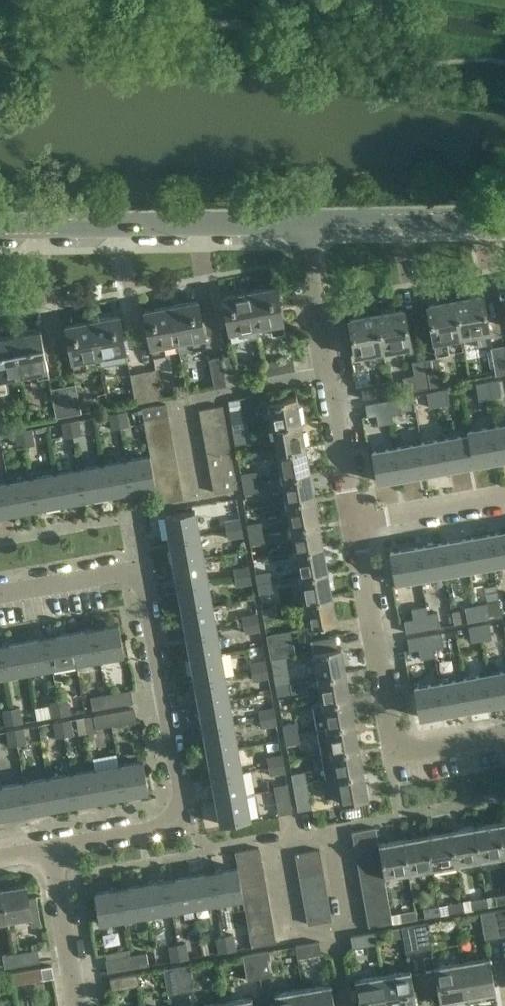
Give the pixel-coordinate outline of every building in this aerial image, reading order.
[(276,286),(249,290),(256,327),(270,324),(271,334),(285,331),(276,286)] [(258,336),(256,327),(249,290),(222,296),(231,341),(258,336)] [(454,299),(461,337),(476,334),(478,346),(491,344),(481,294),(454,299)] [(461,337),(454,299),(426,303),(435,354),(448,352),(445,340),(461,337)] [(197,300),(170,305),(177,342),(191,339),(193,348),(206,346),(197,300)] [(177,342),(170,305),(144,310),(152,356),(165,354),(163,344),(177,342)] [(375,313),(382,351),(410,346),(403,308),(375,313)] [(382,351),(375,313),(348,318),(355,356),(382,351)] [(119,315),(91,320),(99,356),(112,354),(114,363),(127,361),(119,315)] [(99,356),(91,320),(65,325),(73,371),(87,368),(85,359),(99,356)] [(12,334),(20,376),(36,373),(37,378),(49,376),(39,329),(12,334)] [(12,334),(0,337),(0,393),(7,391),(4,379),(20,376),(12,334)] [(503,345),(490,347),(495,374),(504,373),(504,356),(503,345)] [(220,357),(226,386),(238,384),(233,355),(220,357)] [(226,386),(220,357),(208,359),(214,388),(226,386)] [(294,370),(292,357),(263,363),(265,376),(294,370)] [(425,359),(430,386),(442,384),(437,357),(425,359)] [(430,386),(425,359),(411,361),(414,374),(402,376),(405,391),(430,386)] [(142,372),(147,400),(160,398),(154,369),(142,372)] [(147,400),(142,372),(129,374),(135,402),(147,400)] [(502,396),(498,379),(486,382),(489,399),(502,396)] [(360,385),(362,398),(390,393),(387,381),(360,385)] [(489,399),(486,382),(475,384),(478,401),(489,399)] [(62,386),(68,415),(80,413),(75,383),(62,386)] [(68,415),(62,386),(50,388),(55,417),(68,415)] [(450,404),(447,388),(436,391),(439,406),(450,404)] [(426,393),(429,408),(439,406),(436,391),(426,393)] [(272,427),(300,422),(295,396),(267,401),(272,427)] [(388,400),(391,414),(401,412),(398,398),(388,400)] [(391,414),(388,400),(365,404),(367,416),(376,414),(378,424),(393,422),(391,414)] [(167,415),(164,404),(141,408),(143,420),(167,415)] [(200,422),(224,417),(221,406),(198,410),(200,422)] [(130,426),(127,410),(116,413),(119,428),(130,426)] [(108,414),(111,430),(119,428),(116,413),(108,414)] [(143,420),(145,432),(169,427),(167,415),(143,420)] [(224,417),(200,422),(202,434),(226,429),(224,417)] [(79,419),(69,421),(72,437),(82,435),(79,419)] [(72,437),(69,421),(60,423),(63,438),(72,437)] [(247,421),(231,424),(233,434),(248,432),(247,421)] [(304,447),(300,422),(272,427),(276,452),(304,447)] [(504,456),(504,424),(494,426),(500,457),(504,456)] [(473,461),(500,457),(494,426),(468,430),(473,461)] [(145,432),(147,444),(171,439),(169,427),(145,432)] [(32,428),(22,430),(25,446),(35,444),(32,428)] [(204,446),(228,441),(226,429),(202,434),(204,446)] [(25,446),(22,430),(14,432),(17,448),(25,446)] [(449,465),(473,461),(468,430),(468,434),(444,438),(449,465)] [(235,445),(250,442),(248,432),(233,434),(235,445)] [(425,469),(449,465),(444,438),(420,442),(425,469)] [(147,444),(149,456),(173,451),(171,439),(147,444)] [(228,441),(204,446),(206,457),(230,452),(228,441)] [(401,473),(425,469),(420,442),(396,446),(401,473)] [(401,473),(396,446),(372,449),(377,477),(401,473)] [(276,452),(281,476),(309,471),(304,447),(276,452)] [(175,463),(173,451),(149,456),(151,468),(175,463)] [(208,468),(232,464),(230,452),(206,457),(208,468)] [(149,456),(125,460),(130,490),(155,485),(154,479),(151,468),(149,456)] [(106,494),(130,490),(125,460),(101,465),(106,494)] [(177,475),(175,463),(151,468),(154,479),(177,475)] [(232,464),(208,468),(211,480),(234,476),(232,464)] [(83,499),(106,494),(101,465),(77,469),(83,499)] [(59,503),(83,499),(77,469),(54,473),(59,503)] [(255,471),(240,474),(242,484),(256,481),(255,471)] [(281,476),(285,501),(313,496),(309,471),(281,476)] [(36,508),(59,503),(54,473),(30,478),(36,508)] [(180,487),(177,475),(154,479),(155,485),(156,491),(180,487)] [(234,476),(211,480),(213,492),(236,488),(234,476)] [(12,512),(36,508),(30,478),(7,482),(12,512)] [(244,494),(258,492),(256,481),(242,484),(244,494)] [(0,483),(0,514),(12,512),(7,482),(0,483)] [(156,491),(158,503),(182,499),(180,487),(156,491)] [(285,501),(290,526),(318,521),(313,496),(285,501)] [(169,539),(198,534),(194,510),(165,516),(169,539)] [(240,518),(224,521),(226,529),(242,526),(240,518)] [(290,526),(294,551),(322,546),(318,521),(290,526)] [(262,522),(246,524),(248,533),(263,531),(262,522)] [(228,540),(244,537),(242,526),(226,529),(228,540)] [(249,545),(265,543),(263,531),(248,533),(249,545)] [(487,535),(492,563),(504,561),(504,532),(487,535)] [(203,558),(198,534),(169,539),(173,563),(203,558)] [(487,535),(463,540),(468,568),(492,563),(487,535)] [(463,540),(439,544),(444,572),(468,568),(463,540)] [(439,544),(415,549),(420,576),(444,572),(439,544)] [(294,551),(299,576),(327,571),(322,546),(294,551)] [(420,576),(415,549),(390,553),(396,581),(420,576)] [(173,563),(177,587),(207,581),(203,558),(173,563)] [(248,565),(233,568),(234,576),(249,573),(248,565)] [(270,571),(256,574),(257,584),(272,581),(270,571)] [(331,596),(327,571),(299,576),(303,601),(331,596)] [(236,587),(251,584),(249,573),(234,576),(236,587)] [(177,587),(182,611),(211,605),(207,581),(177,587)] [(259,594),(274,592),(272,581),(257,584),(259,594)] [(331,596),(303,601),(308,627),(336,622),(331,596)] [(488,618),(486,604),(476,606),(478,620),(488,618)] [(182,611),(186,634),(215,629),(211,605),(182,611)] [(279,617),(277,606),(261,609),(263,620),(279,617)] [(430,628),(427,614),(425,606),(411,608),(413,619),(404,620),(406,632),(430,628)] [(464,608),(467,623),(478,620),(476,606),(464,608)] [(462,623),(459,610),(451,612),(453,625),(462,623)] [(427,614),(430,628),(439,626),(437,612),(427,614)] [(257,613),(241,616),(243,624),(258,621),(257,613)] [(245,634),(260,631),(258,621),(243,624),(245,634)] [(492,638),(489,623),(478,625),(481,640),(492,638)] [(93,629),(99,658),(122,654),(117,624),(93,629)] [(468,627),(471,642),(481,640),(478,625),(468,627)] [(93,629),(70,633),(75,662),(99,658),(93,629)] [(186,634),(190,658),(220,652),(215,629),(186,634)] [(268,647),(292,643),(289,631),(266,635),(268,647)] [(430,634),(433,648),(443,646),(440,632),(430,634)] [(70,633),(46,637),(52,666),(75,662),(70,633)] [(433,648),(430,634),(407,638),(409,650),(418,649),(420,659),(435,656),(433,648)] [(46,637),(22,641),(28,671),(52,666),(46,637)] [(28,671),(22,641),(0,645),(0,654),(4,675),(28,671)] [(292,643),(268,647),(270,660),(294,656),(292,643)] [(317,678),(345,673),(340,647),(312,652),(317,678)] [(190,658),(195,685),(225,680),(220,652),(190,658)] [(267,662),(250,665),(252,675),(268,672),(267,662)] [(270,682),(268,672),(252,675),(254,685),(270,682)] [(273,675),(275,685),(289,682),(287,672),(273,675)] [(487,675),(492,703),(504,701),(504,672),(487,675)] [(349,698),(345,673),(317,678),(322,702),(349,698)] [(487,675),(463,680),(468,707),(492,703),(487,675)] [(195,685),(199,705),(228,699),(225,680),(195,685)] [(463,680),(439,684),(444,712),(468,707),(463,680)] [(291,693),(289,682),(275,685),(277,696),(291,693)] [(444,712),(439,684),(415,688),(420,716),(444,712)] [(105,694),(108,707),(131,703),(129,690),(105,694)] [(108,707),(105,694),(89,697),(92,710),(108,707)] [(354,722),(349,698),(322,702),(312,704),(317,729),(354,722)] [(70,714),(67,699),(58,700),(61,716),(70,714)] [(199,705),(203,728),(232,723),(228,699),(199,705)] [(49,702),(51,718),(61,716),(58,700),(49,702)] [(22,722),(20,707),(10,709),(13,724),(22,722)] [(276,716),(274,707),(258,710),(260,719),(276,716)] [(108,713),(110,726),(135,721),(132,708),(108,713)] [(2,710),(4,725),(13,724),(10,709),(2,710)] [(110,726),(108,713),(92,716),(95,729),(110,726)] [(261,729),(277,726),(276,716),(260,719),(261,729)] [(74,735),(71,720),(61,721),(64,737),(74,735)] [(53,723),(55,738),(64,737),(61,721),(53,723)] [(297,722),(282,725),(284,735),(299,732),(297,722)] [(358,747),(354,722),(317,729),(321,754),(358,747)] [(203,728),(207,752),(237,747),(232,723),(203,728)] [(27,744),(24,727),(14,729),(16,746),(27,744)] [(5,731),(8,747),(16,746),(14,729),(5,731)] [(286,746),(301,743),(299,732),(284,735),(286,746)] [(207,752),(211,776),(241,770),(237,747),(207,752)] [(363,772),(358,747),(321,754),(325,779),(363,772)] [(282,754),(267,757),(268,766),(284,763),(282,754)] [(118,765),(123,794),(147,790),(142,761),(118,765)] [(270,776),(285,773),(284,763),(268,766),(270,776)] [(99,799),(123,794),(118,765),(94,769),(99,799)] [(75,803),(99,799),(94,769),(70,773),(75,803)] [(211,776),(216,799),(245,794),(241,770),(211,776)] [(293,785),(306,782),(304,771),(290,773),(293,785)] [(325,779),(320,780),(323,794),(338,791),(340,802),(368,797),(363,772),(325,779)] [(52,807),(75,803),(70,773),(47,778),(52,807)] [(28,811),(52,807),(47,778),(23,782),(28,811)] [(28,811),(23,782),(0,786),(0,788),(5,816),(28,811)] [(306,782),(293,785),(297,810),(311,807),(306,782)] [(278,813),(292,811),(287,783),(273,786),(278,813)] [(245,794),(216,799),(220,824),(250,818),(245,794)] [(497,823),(503,857),(504,856),(504,821),(497,823)] [(497,823),(473,827),(479,861),(503,857),(497,823)] [(473,827),(449,831),(455,865),(479,861),(473,827)] [(353,844),(377,840),(375,828),(351,832),(353,844)] [(449,831),(426,835),(432,869),(455,865),(449,831)] [(408,873),(432,869),(426,835),(402,839),(408,873)] [(408,873),(402,839),(378,843),(384,878),(408,873)] [(377,840),(353,844),(355,856),(379,852),(377,840)] [(236,864),(260,860),(258,848),(234,852),(236,864)] [(297,866),(321,861),(319,850),(295,854),(297,866)] [(357,868),(381,863),(379,852),(355,856),(357,868)] [(238,876),(262,872),(260,860),(236,864),(238,876)] [(299,878),(323,873),(321,861),(297,866),(299,878)] [(359,880),(383,876),(381,863),(357,868),(359,880)] [(213,872),(218,902),(242,898),(236,868),(213,872)] [(213,872),(189,876),(194,906),(218,902),(213,872)] [(262,872),(238,876),(241,888),(264,883),(262,872)] [(301,889),(325,885),(323,873),(299,878),(301,889)] [(189,876),(165,880),(171,910),(194,906),(189,876)] [(383,876),(359,880),(361,892),(385,887),(383,876)] [(165,880),(141,885),(147,914),(171,910),(165,880)] [(243,900),(266,895),(264,883),(241,888),(243,900)] [(1,888),(6,920),(30,916),(31,926),(40,925),(36,897),(28,898),(25,884),(1,888)] [(123,918),(147,914),(141,885),(118,889),(123,918)] [(325,885),(301,889),(303,901),(327,897),(325,885)] [(385,887),(361,892),(363,904),(387,899),(385,887)] [(123,918),(118,889),(94,893),(99,922),(123,918)] [(495,896),(497,905),(504,903),(504,894),(495,896)] [(245,911),(269,907),(266,895),(243,900),(245,911)] [(306,913),(329,909),(327,897),(303,901),(306,913)] [(487,906),(486,898),(470,900),(472,909),(487,906)] [(366,915),(389,911),(387,899),(363,904),(366,915)] [(463,911),(462,902),(446,905),(448,914),(463,911)] [(440,915),(439,906),(423,909),(424,917),(440,915)] [(247,923),(271,919),(269,907),(245,911),(247,923)] [(329,909),(306,913),(308,924),(331,920),(329,909)] [(498,937),(504,936),(504,909),(493,911),(498,937)] [(416,919),(414,910),(399,913),(400,922),(416,919)] [(389,911),(366,915),(368,930),(392,926),(389,911)] [(498,937),(493,911),(480,914),(485,939),(498,937)] [(249,935),(273,931),(271,919),(247,923),(249,935)] [(414,925),(419,951),(432,949),(427,923),(414,925)] [(419,951),(414,925),(401,927),(388,930),(390,940),(403,938),(406,953),(419,951)] [(273,931),(249,935),(251,947),(275,943),(273,931)] [(375,932),(369,933),(350,936),(352,948),(377,944),(375,932)] [(236,950),(233,935),(224,936),(227,951),(236,950)] [(215,938),(217,953),(227,951),(224,936),(215,938)] [(320,954),(318,942),(294,946),(296,958),(320,954)] [(189,959),(186,943),(177,945),(180,960),(189,959)] [(167,946),(170,962),(180,960),(177,945),(167,946)] [(12,954),(14,966),(39,962),(36,950),(12,954)] [(255,953),(259,979),(273,976),(268,950),(255,953)] [(129,955),(132,968),(147,965),(145,953),(129,955)] [(259,979),(255,953),(242,955),(246,981),(259,979)] [(14,966),(12,954),(1,956),(4,968),(14,966)] [(132,968),(129,955),(105,959),(108,972),(132,968)] [(461,961),(468,1001),(496,996),(489,957),(461,961)] [(468,1001),(461,961),(433,966),(440,1005),(468,1001)] [(176,967),(181,992),(193,990),(189,965),(176,967)] [(181,992),(176,967),(163,969),(167,995),(181,992)] [(11,973),(13,985),(42,980),(39,968),(11,973)] [(409,970),(382,975),(388,1005),(416,1005),(409,970)] [(109,979),(111,991),(139,986),(136,974),(109,979)] [(382,975),(354,980),(359,1005),(388,1005),(382,975)] [(330,984),(302,989),(305,1005),(334,1005),(330,984)] [(302,989),(274,994),(277,1005),(305,1005),(302,989)] [(223,1005),(252,1005),(250,998),(223,1002),(223,1005)]
